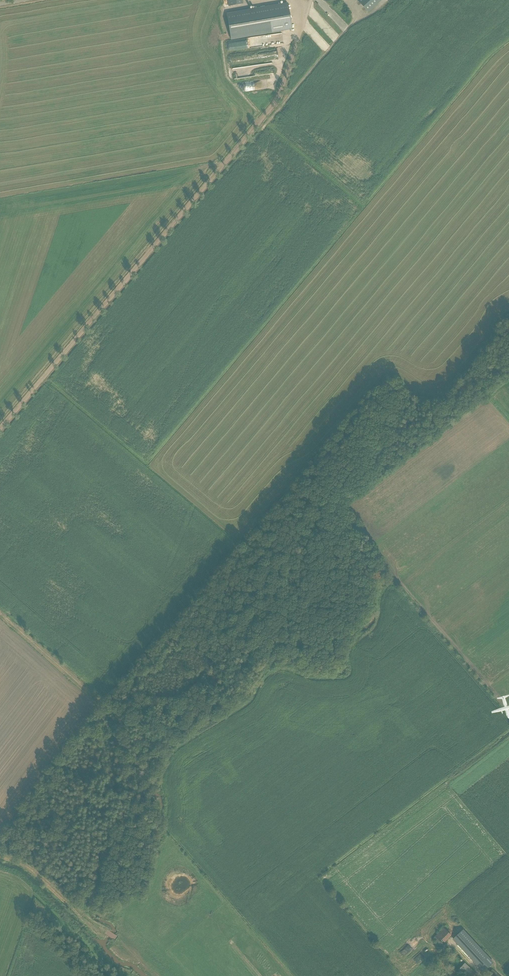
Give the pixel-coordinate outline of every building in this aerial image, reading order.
[(368,13),(382,0),(358,0),(357,1),(368,13)] [(288,4),(226,14),(231,39),(292,29),(288,4)] [(235,39),(227,41),(229,50),(237,48),(237,46),(235,47),(234,45),(237,44),(237,41),(236,41),(235,39)] [(434,937),(441,944),(450,934),(442,927),(434,937)] [(494,963),(463,930),(453,939),(484,972),(494,963)] [(465,975),(479,975),(465,963),(458,970),(465,975)]
